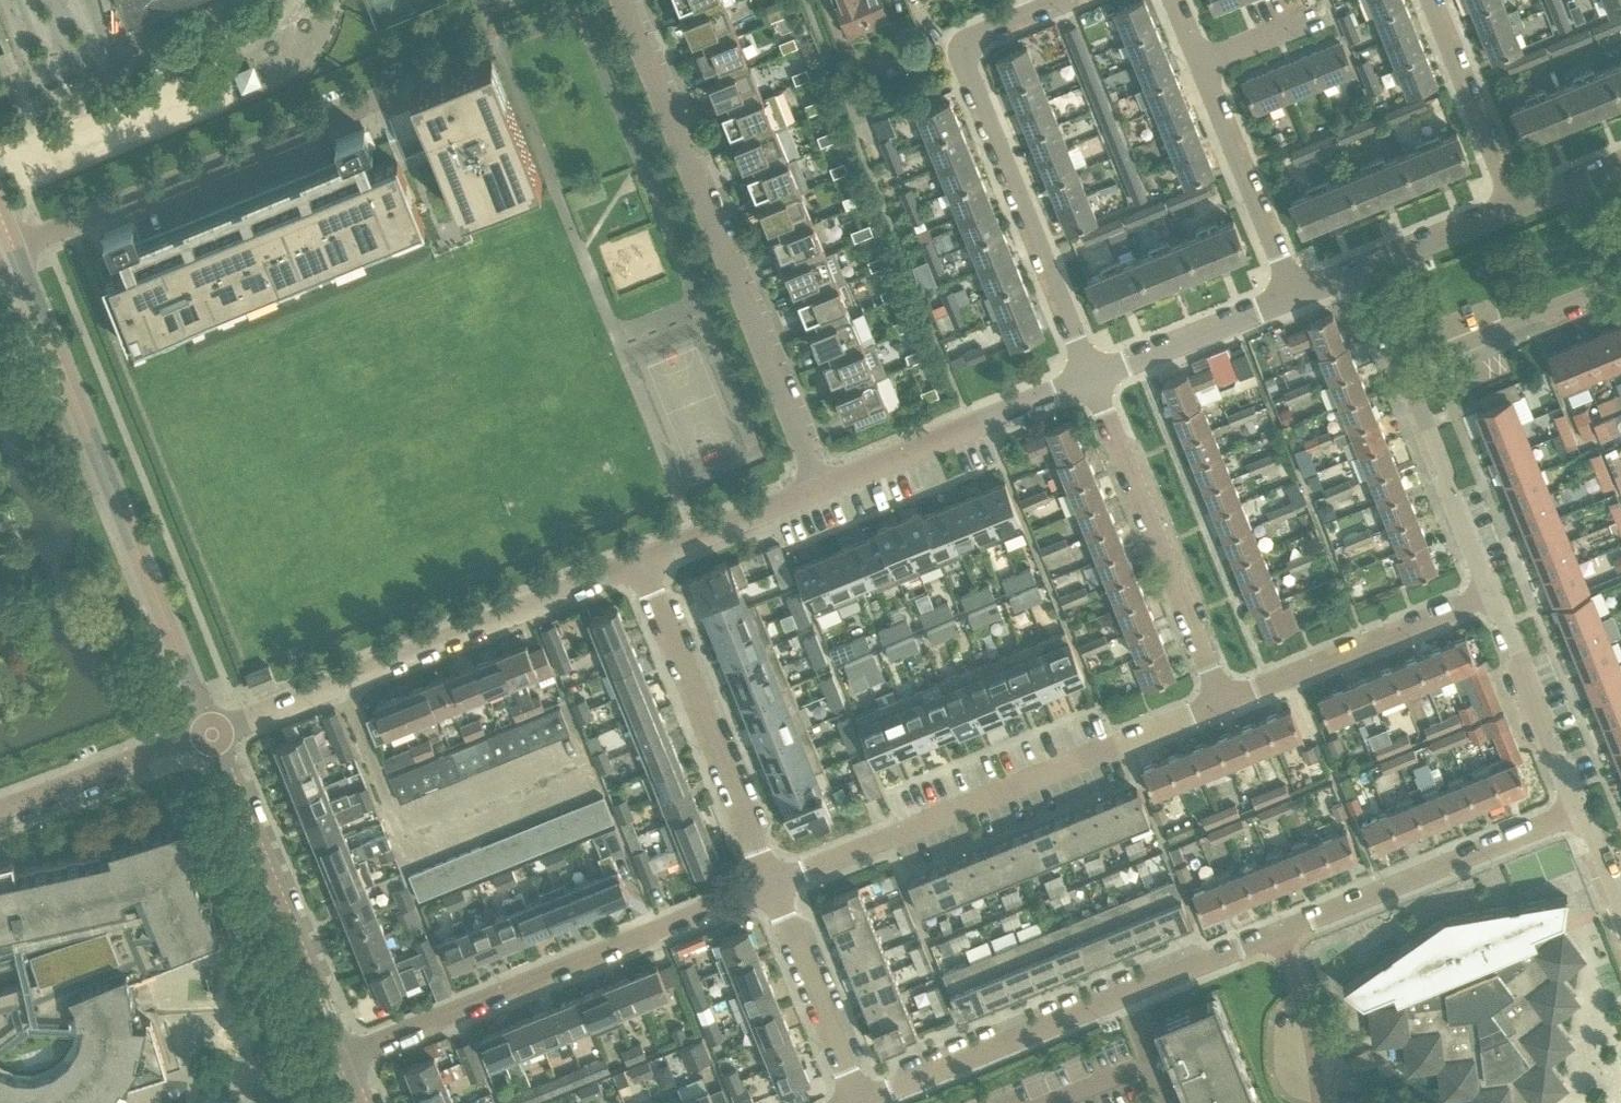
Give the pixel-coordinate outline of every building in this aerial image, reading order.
[(131,16),(169,0),(125,0),(131,16)] [(680,8),(688,5),(692,16),(692,17),(725,4),(734,0),(676,0),(680,8)] [(841,3),(836,5),(846,29),(868,20),(871,27),(888,19),(880,0),(839,0),(841,3)] [(1124,37),(1154,25),(1144,0),(1114,12),(1124,37)] [(1246,1),(1246,0),(1209,0),(1215,14),(1246,1)] [(1376,19),(1405,7),(1402,0),(1368,0),(1376,19)] [(1473,12),(1502,0),(1468,0),(1473,12)] [(1502,0),(1473,12),(1482,36),(1522,20),(1517,8),(1507,12),(1502,0)] [(1609,12),(1620,8),(1620,0),(1604,0),(1609,12)] [(1560,2),(1550,6),(1555,19),(1565,14),(1560,2)] [(705,48),(738,35),(725,4),(692,17),(692,16),(684,19),(692,40),(700,36),(705,47),(705,48)] [(1585,21),(1578,4),(1569,8),(1576,24),(1585,21)] [(771,22),(785,16),(781,6),(767,12),(771,22)] [(1405,7),(1376,19),(1386,44),(1416,32),(1405,7)] [(1350,12),(1339,17),(1345,32),(1356,28),(1350,12)] [(1565,14),(1555,19),(1560,31),(1570,27),(1565,14)] [(1618,17),(1611,19),(1605,22),(1609,31),(1620,26),(1620,25),(1618,17)] [(1522,20),(1482,36),(1492,59),(1521,47),(1519,42),(1515,33),(1526,28),(1522,20)] [(1609,31),(1605,22),(1604,22),(1592,27),(1596,36),(1609,31)] [(1154,25),(1124,37),(1134,61),(1164,49),(1154,25)] [(1076,27),(1065,31),(1070,44),(1081,39),(1076,27)] [(1356,28),(1345,32),(1349,42),(1360,38),(1356,28)] [(1591,40),(1589,33),(1587,29),(1574,34),(1579,45),(1591,40)] [(1416,32),(1386,44),(1397,69),(1426,57),(1416,32)] [(1579,45),(1574,34),(1568,37),(1562,39),(1566,50),(1579,45)] [(718,79),(750,66),(738,35),(705,48),(705,47),(697,50),(705,71),(713,68),(717,78),(718,79)] [(783,53),(798,47),(794,37),(779,43),(783,53)] [(1081,39),(1070,44),(1075,56),(1086,52),(1081,39)] [(1566,50),(1562,39),(1549,45),(1553,55),(1566,50)] [(1339,44),(1307,57),(1320,89),(1354,75),(1341,43),(1339,44)] [(1014,51),(997,58),(1007,83),(1036,71),(1026,47),(1014,51)] [(1548,57),(1544,47),(1532,51),(1531,52),(1536,62),(1548,57)] [(1164,49),(1134,61),(1144,86),(1174,74),(1164,49)] [(1086,52),(1075,56),(1080,68),(1091,64),(1086,52)] [(1536,62),(1531,52),(1525,54),(1519,57),(1523,67),(1536,62)] [(1307,57),(1275,69),(1288,102),(1320,89),(1307,57)] [(1426,57),(1397,69),(1407,94),(1436,82),(1426,57)] [(1523,67),(1519,57),(1514,59),(1506,62),(1510,72),(1523,67)] [(461,214),(542,182),(492,58),(411,91),(461,214)] [(1368,60),(1358,64),(1365,82),(1375,78),(1368,60)] [(1091,64),(1080,68),(1085,81),(1096,76),(1091,64)] [(1609,69),(1620,98),(1620,64),(1609,69)] [(730,110),(763,97),(750,66),(718,79),(717,78),(709,82),(718,102),(726,99),(730,110)] [(796,84),(810,78),(806,68),(792,74),(796,84)] [(1275,69),(1243,82),(1256,114),(1288,102),(1275,69)] [(1609,69),(1596,75),(1594,70),(1573,78),(1575,83),(1561,88),(1574,119),(1620,100),(1620,98),(1609,69)] [(1017,108),(1045,96),(1036,71),(1007,83),(1017,108)] [(1145,87),(1135,91),(1142,107),(1144,107),(1147,113),(1183,98),(1174,74),(1144,86),(1145,87)] [(1096,76),(1085,81),(1090,93),(1101,89),(1096,76)] [(1375,78),(1365,82),(1370,94),(1380,90),(1375,78)] [(1574,119),(1561,88),(1547,94),(1545,90),(1535,94),(1525,98),(1527,102),(1512,108),(1525,139),(1574,119)] [(1101,89),(1090,93),(1095,105),(1106,101),(1101,89)] [(775,92),(763,97),(730,110),(722,113),(730,133),(738,130),(743,141),(743,142),(776,128),(788,123),(775,92)] [(1056,121),(1055,120),(1045,96),(1017,108),(1027,132),(1056,121)] [(1183,98),(1147,113),(1151,124),(1159,121),(1161,127),(1164,135),(1193,123),(1183,98)] [(1427,108),(1423,98),(1410,103),(1414,113),(1427,108)] [(809,115),(823,109),(819,99),(805,105),(809,115)] [(1106,101),(1095,105),(1100,118),(1111,113),(1106,101)] [(927,140),(959,128),(949,102),(917,115),(927,140)] [(1414,113),(1410,103),(1403,106),(1397,108),(1401,118),(1414,113)] [(1401,118),(1397,108),(1384,114),(1388,123),(1401,118)] [(1111,113),(1100,118),(1101,120),(1105,130),(1116,125),(1111,113)] [(1381,128),(1376,117),(1376,116),(1363,121),(1367,133),(1381,128)] [(1056,121),(1027,132),(1037,157),(1066,145),(1056,121)] [(1367,133),(1363,121),(1356,124),(1350,126),(1354,138),(1367,133)] [(1193,123),(1164,135),(1169,147),(1174,159),(1203,147),(1193,123)] [(1116,125),(1105,130),(1110,142),(1121,138),(1120,134),(1116,125)] [(1354,138),(1350,126),(1349,127),(1337,132),(1341,143),(1354,138)] [(365,152),(373,148),(364,128),(336,140),(343,159),(141,241),(133,222),(104,234),(112,254),(120,251),(128,269),(103,280),(127,338),(131,348),(425,229),(398,160),(373,170),(365,152)] [(756,173),(788,160),(776,128),(743,142),(743,141),(735,144),(743,164),(751,161),(755,172),(756,173)] [(938,166),(969,153),(959,128),(927,140),(938,166)] [(821,146),(836,141),(832,131),(817,136),(821,146)] [(1468,162),(1457,133),(1440,140),(1438,135),(1427,139),(1415,144),(1417,149),(1401,156),(1413,184),(1468,162)] [(1334,145),(1331,135),(1317,141),(1321,150),(1333,145),(1334,145)] [(886,158),(897,153),(891,137),(879,142),(886,158)] [(1121,138),(1110,142),(1115,155),(1126,150),(1121,138)] [(1321,150),(1317,141),(1312,143),(1304,146),(1308,155),(1317,152),(1321,150)] [(1047,182),(1076,170),(1066,145),(1037,157),(1047,182)] [(1308,155),(1304,146),(1292,151),(1295,160),(1308,155)] [(1203,147),(1174,159),(1174,160),(1184,183),(1213,172),(1203,147)] [(1126,150),(1115,155),(1120,167),(1132,162),(1126,150)] [(897,153),(886,158),(892,174),(904,169),(897,153)] [(969,153),(938,166),(948,192),(980,179),(969,153)] [(755,172),(747,175),(756,195),(764,192),(768,203),(768,204),(801,191),(809,188),(796,156),(788,160),(756,173),(755,172)] [(1413,184),(1401,156),(1386,162),(1383,157),(1372,162),(1360,167),(1362,172),(1347,178),(1358,206),(1413,184)] [(834,178),(848,172),(844,162),(830,168),(834,178)] [(1132,162),(1120,167),(1125,179),(1137,174),(1132,162)] [(1076,170),(1047,182),(1057,206),(1085,194),(1076,170)] [(1137,174),(1125,179),(1130,192),(1142,187),(1137,174)] [(1358,206),(1347,178),(1331,184),(1329,179),(1306,189),(1308,194),(1292,200),(1303,229),(1358,206)] [(958,217),(990,205),(980,179),(948,192),(958,217)] [(1206,184),(1193,189),(1197,198),(1210,193),(1206,184)] [(1130,192),(1135,204),(1147,199),(1142,187),(1130,192)] [(1197,198),(1193,189),(1180,194),(1184,203),(1197,198)] [(909,190),(901,193),(907,208),(917,204),(911,190),(909,190)] [(1096,219),(1090,205),(1100,200),(1096,190),(1085,194),(1057,206),(1067,231),(1096,219)] [(813,222),(813,221),(801,191),(768,204),(768,203),(760,206),(768,227),(776,223),(781,234),(781,235),(813,222)] [(846,209),(861,203),(857,193),(842,199),(846,209)] [(1171,208),(1184,203),(1180,194),(1167,199),(1171,208)] [(1164,199),(1150,204),(1155,216),(1168,211),(1164,199)] [(913,223),(923,219),(917,204),(907,208),(913,223)] [(1150,204),(1136,210),(1141,222),(1155,216),(1150,204)] [(990,205),(958,217),(969,243),(1001,230),(990,205)] [(1136,210),(1123,215),(1128,227),(1141,222),(1136,210)] [(794,266),(826,253),(821,239),(829,236),(821,218),(813,221),(813,222),(781,235),(781,234),(773,238),(781,258),(789,255),(793,266),(794,266)] [(1111,233),(1124,228),(1120,218),(1107,223),(1111,233)] [(1246,251),(1234,220),(1218,226),(1216,222),(1196,230),(1197,234),(1184,240),(1197,271),(1246,251)] [(1111,233),(1107,223),(1095,228),(1098,238),(1103,236),(1111,233)] [(855,242),(873,234),(869,224),(851,232),(855,242)] [(1086,242),(1098,238),(1095,228),(1082,233),(1086,242)] [(1001,230),(969,243),(979,269),(1011,256),(1001,230)] [(1148,290),(1197,271),(1184,240),(1170,246),(1168,241),(1147,250),(1149,254),(1136,259),(1148,290)] [(931,241),(922,244),(928,259),(937,255),(931,241)] [(793,266),(785,269),(793,289),(801,286),(806,297),(806,298),(839,284),(847,281),(834,250),(826,253),(794,266),(793,266)] [(872,271),(886,265),(882,255),(868,261),(872,271)] [(937,255),(928,259),(934,274),(943,270),(937,255)] [(1011,256),(979,269),(989,294),(1021,282),(1011,256)] [(1148,290),(1136,259),(1121,265),(1119,261),(1099,269),(1101,273),(1087,279),(1099,310),(1148,290)] [(1000,320),(1032,307),(1021,282),(989,294),(1000,320)] [(819,329),(851,316),(839,284),(806,298),(806,297),(798,300),(806,320),(814,317),(819,328),(819,329)] [(884,302),(899,296),(895,286),(880,292),(884,302)] [(952,291),(943,295),(949,310),(958,306),(952,291)] [(955,325),(964,321),(958,306),(949,310),(955,325)] [(1032,307),(1000,320),(1004,331),(1010,346),(1042,333),(1032,307)] [(1340,333),(1341,333),(1333,315),(1309,325),(1310,328),(1288,337),(1293,350),(1315,341),(1321,355),(1320,356),(1330,381),(1358,370),(1347,345),(1345,346),(1340,333)] [(832,360),(864,347),(851,316),(819,329),(819,328),(811,331),(819,351),(827,348),(831,359),(832,360)] [(897,333),(911,328),(907,318),(893,323),(897,333)] [(1620,364),(1620,330),(1620,327),(1597,336),(1610,368),(1620,364)] [(1587,378),(1587,377),(1610,368),(1597,336),(1573,345),(1587,378)] [(874,343),(864,347),(832,360),(831,359),(823,362),(831,382),(839,379),(844,390),(844,391),(877,378),(887,374),(874,343)] [(1590,385),(1587,377),(1587,378),(1573,345),(1549,355),(1566,396),(1590,385)] [(982,346),(966,353),(970,362),(986,355),(982,346)] [(909,365),(924,359),(920,349),(905,355),(909,365)] [(1193,390),(1216,381),(1211,368),(1188,377),(1187,374),(1162,385),(1170,403),(1171,402),(1176,415),(1174,416),(1184,441),(1211,430),(1201,405),(1200,406),(1193,390)] [(1340,406),(1368,395),(1358,370),(1330,381),(1340,406)] [(836,393),(844,414),(851,411),(856,424),(890,410),(877,378),(844,391),(844,390),(836,393)] [(1301,398),(1314,393),(1310,383),(1297,388),(1301,398)] [(1511,401),(1520,397),(1515,384),(1479,398),(1484,410),(1478,413),(1488,436),(1520,423),(1511,401)] [(925,402),(939,396),(935,386),(921,392),(925,402)] [(1288,404),(1301,398),(1297,388),(1284,393),(1288,404)] [(1368,395),(1340,406),(1349,429),(1350,430),(1377,419),(1368,395)] [(1601,414),(1618,407),(1615,398),(1598,405),(1601,414)] [(1257,416),(1254,409),(1252,405),(1240,410),(1244,421),(1257,416)] [(1231,426),(1244,421),(1240,410),(1227,415),(1231,426)] [(1571,430),(1565,413),(1555,417),(1562,434),(1571,430)] [(1601,442),(1610,438),(1620,434),(1613,417),(1604,421),(1594,425),(1601,442)] [(1583,440),(1593,436),(1587,418),(1576,422),(1583,440)] [(1349,429),(1333,435),(1337,445),(1353,439),(1360,454),(1387,443),(1378,420),(1377,419),(1350,430),(1349,429)] [(1077,440),(1078,439),(1070,421),(1046,431),(1047,434),(1026,442),(1031,455),(1053,446),(1058,461),(1057,462),(1067,488),(1095,476),(1084,451),(1082,452),(1077,440)] [(1497,460),(1530,447),(1520,423),(1488,436),(1497,460)] [(1194,466),(1221,455),(1211,430),(1184,441),(1194,466)] [(1578,446),(1571,430),(1562,434),(1568,450),(1578,446)] [(1321,447),(1333,442),(1329,431),(1316,436),(1321,447)] [(1308,452),(1321,447),(1316,436),(1304,441),(1308,452)] [(1387,443),(1360,454),(1361,457),(1371,482),(1398,471),(1388,446),(1387,443)] [(1507,483),(1539,470),(1530,447),(1497,460),(1507,483)] [(1264,469),(1277,464),(1272,454),(1259,459),(1264,469)] [(1598,474),(1607,470),(1600,454),(1591,457),(1598,474)] [(1205,491),(1231,480),(1221,455),(1194,466),(1205,491)] [(1620,474),(1620,463),(1618,456),(1609,459),(1615,476),(1620,474)] [(1251,475),(1264,469),(1259,459),(1246,464),(1251,475)] [(1517,507),(1549,494),(1539,470),(1507,483),(1517,507)] [(1604,490),(1614,487),(1607,470),(1598,474),(1604,490)] [(1381,507),(1409,496),(1398,471),(1371,482),(1381,507)] [(1077,513),(1105,502),(1095,476),(1067,488),(1077,513)] [(1340,495),(1353,490),(1349,479),(1336,485),(1340,495)] [(1215,516),(1242,506),(1231,480),(1205,491),(1215,516)] [(990,489),(983,492),(998,529),(1002,539),(1003,538),(1023,530),(1024,530),(1020,520),(1005,483),(990,489)] [(1327,501),(1340,495),(1336,485),(1323,490),(1327,501)] [(1037,505),(1050,500),(1045,489),(1032,495),(1037,505)] [(976,494),(962,500),(977,537),(977,538),(981,547),(1002,539),(998,529),(983,492),(976,494)] [(1526,531),(1558,517),(1549,494),(1517,507),(1526,531)] [(1024,511),(1037,505),(1032,495),(1019,500),(1024,511)] [(1391,533),(1419,521),(1409,496),(1381,507),(1391,533)] [(948,506),(942,508),(957,546),(958,545),(977,538),(977,537),(962,500),(948,506)] [(1620,519),(1620,505),(1619,500),(1610,504),(1617,521),(1620,519)] [(1088,538),(1115,527),(1105,502),(1077,513),(1088,538)] [(1283,518),(1296,513),(1292,502),(1279,507),(1283,518)] [(1225,542),(1252,531),(1242,506),(1215,516),(1225,542)] [(1271,523),(1283,518),(1279,507),(1266,512),(1271,523)] [(922,516),(921,517),(940,564),(962,555),(958,545),(957,546),(942,508),(935,511),(922,516)] [(905,518),(899,521),(919,572),(940,564),(921,517),(922,516),(921,512),(905,518)] [(1536,554),(1568,541),(1558,517),(1526,531),(1536,554)] [(892,524),(877,530),(879,534),(880,533),(899,581),(919,572),(899,521),(892,524)] [(1425,541),(1427,540),(1419,521),(1391,533),(1399,551),(1401,551),(1404,557),(1428,547),(1425,541)] [(1098,563),(1125,552),(1115,527),(1088,538),(1098,563)] [(1360,544),(1373,539),(1369,528),(1356,533),(1360,544)] [(1235,567),(1262,556),(1252,531),(1225,542),(1235,567)] [(866,539),(859,542),(874,579),(873,580),(877,589),(899,581),(880,533),(879,534),(866,539)] [(1347,549),(1360,544),(1356,533),(1342,538),(1347,549)] [(1057,554),(1070,548),(1065,538),(1052,544),(1057,554)] [(1546,578),(1578,565),(1568,541),(1536,554),(1546,578)] [(852,544),(838,550),(854,588),(855,587),(873,580),(874,579),(859,542),(852,544)] [(775,572),(788,566),(779,544),(766,549),(775,572)] [(1044,559),(1057,554),(1052,544),(1040,549),(1044,559)] [(1406,585),(1438,572),(1428,547),(1404,557),(1404,559),(1396,562),(1406,585)] [(824,556),(818,559),(837,606),(859,597),(855,587),(854,588),(838,550),(824,556)] [(1304,567),(1317,562),(1312,551),(1299,556),(1304,567)] [(1108,588),(1135,577),(1125,552),(1098,563),(1108,588)] [(1246,592),(1273,581),(1262,556),(1235,567),(1246,592)] [(1291,572),(1304,567),(1299,556),(1286,561),(1291,572)] [(811,561),(796,567),(815,615),(837,606),(818,559),(811,561)] [(739,586),(739,587),(749,583),(739,560),(727,565),(726,561),(710,567),(712,571),(692,579),(701,601),(739,586)] [(1555,601),(1587,588),(1578,565),(1546,578),(1555,601)] [(781,586),(794,581),(788,566),(775,572),(781,586)] [(1016,574),(1021,586),(1036,580),(1031,568),(1016,574)] [(1007,592),(1021,586),(1016,574),(1002,579),(1007,592)] [(1118,614),(1146,602),(1135,577),(1108,588),(1118,614)] [(1279,601),(1280,600),(1273,581),(1246,592),(1254,612),(1255,611),(1257,617),(1281,607),(1279,601)] [(975,590),(980,603),(994,597),(989,585),(975,590)] [(747,606),(747,605),(739,587),(739,586),(701,601),(709,621),(747,606)] [(1024,592),(1029,604),(1043,598),(1038,586),(1024,592)] [(1076,602),(1089,597),(1085,587),(1072,592),(1076,602)] [(966,608),(980,603),(975,590),(961,596),(966,608)] [(1015,610),(1029,604),(1024,592),(1010,598),(1015,610)] [(1063,608),(1076,602),(1072,592),(1059,597),(1063,608)] [(793,612),(805,607),(799,593),(787,598),(793,612)] [(1567,631),(1599,618),(1590,595),(1558,608),(1567,631)] [(718,642),(765,623),(756,601),(747,605),(747,606),(709,621),(718,642)] [(934,607),(939,619),(953,613),(948,601),(934,607)] [(1128,639),(1156,628),(1146,602),(1118,614),(1128,639)] [(982,609),(987,621),(1002,615),(997,603),(982,609)] [(1268,642),(1299,629),(1289,605),(1282,609),(1281,607),(1257,617),(1268,642)] [(805,607),(793,612),(798,626),(811,621),(805,607)] [(925,625),(939,619),(934,607),(920,613),(925,625)] [(599,647),(627,636),(616,609),(588,621),(599,647)] [(973,627),(987,621),(982,609),(968,614),(973,627)] [(892,624),(897,636),(912,630),(907,618),(892,624)] [(1577,655),(1609,642),(1599,618),(1567,631),(1577,655)] [(941,626),(946,638),(960,632),(955,620),(941,626)] [(726,663),(773,644),(765,623),(718,642),(726,663)] [(556,624),(541,630),(555,664),(570,659),(556,624)] [(883,642),(897,636),(892,624),(878,630),(883,642)] [(932,643),(946,638),(941,626),(927,631),(932,643)] [(1162,648),(1164,647),(1156,628),(1128,639),(1136,658),(1138,657),(1141,663),(1164,653),(1162,648)] [(1044,639),(1043,639),(1047,649),(1062,686),(1069,684),(1084,677),(1069,640),(1065,630),(1064,631),(1044,639)] [(809,653),(822,648),(816,634),(804,639),(809,653)] [(851,641),(856,653),(870,647),(866,635),(851,641)] [(1096,651),(1109,646),(1105,635),(1092,640),(1096,651)] [(627,636),(599,647),(609,672),(637,661),(627,636)] [(900,642),(905,654),(919,649),(914,636),(900,642)] [(1043,639),(1022,648),(1041,695),(1056,689),(1062,686),(1047,649),(1043,639)] [(1466,639),(1442,649),(1452,675),(1452,676),(1459,693),(1467,689),(1472,703),(1459,709),(1465,723),(1501,708),(1483,662),(1477,665),(1466,639)] [(1083,656),(1096,651),(1092,640),(1079,646),(1083,656)] [(842,659),(856,653),(851,641),(837,647),(842,659)] [(891,660),(905,654),(900,642),(886,648),(891,660)] [(1587,679),(1619,665),(1609,642),(1577,655),(1587,679)] [(735,683),(782,664),(773,644),(726,663),(735,683)] [(526,646),(500,657),(511,684),(512,684),(519,702),(518,702),(524,717),(544,708),(539,694),(532,697),(524,679),(536,674),(538,678),(553,672),(542,646),(528,652),(526,646)] [(809,653),(815,667),(827,662),(822,648),(809,653)] [(1021,703),(1041,695),(1022,648),(1002,656),(1021,703)] [(1440,680),(1452,676),(1452,675),(1442,649),(1417,659),(1428,685),(1431,695),(1444,689),(1440,680)] [(864,671),(878,665),(873,653),(859,659),(864,671)] [(1143,691),(1174,679),(1164,653),(1141,663),(1142,665),(1134,668),(1143,691)] [(1000,712),(1001,711),(1021,703),(1002,656),(981,664),(1000,712)] [(500,657),(475,667),(486,694),(511,684),(500,657)] [(570,659),(555,664),(559,673),(573,667),(570,659)] [(850,677),(864,671),(859,659),(845,665),(850,677)] [(1403,695),(1428,685),(1417,659),(1392,669),(1403,695)] [(637,661),(609,672),(619,697),(647,686),(637,661)] [(743,704),(790,685),(782,664),(735,683),(743,704)] [(1003,715),(1001,711),(1000,712),(981,664),(960,673),(981,724),(1003,715)] [(1620,692),(1620,671),(1619,665),(1587,679),(1596,702),(1620,692)] [(253,690),(275,681),(269,666),(247,675),(253,690)] [(475,667),(450,677),(461,705),(486,694),(475,667)] [(1378,706),(1403,695),(1392,669),(1368,679),(1378,706)] [(959,733),(981,724),(960,673),(940,681),(959,728),(958,729),(959,733)] [(826,694),(838,689),(833,675),(821,680),(826,694)] [(450,677),(425,687),(436,715),(461,705),(450,677)] [(1354,716),(1378,706),(1368,679),(1343,689),(1354,716)] [(940,681),(919,689),(938,737),(945,734),(958,729),(959,728),(940,681)] [(751,725),(798,705),(790,685),(743,704),(751,725)] [(647,686),(619,697),(629,722),(658,711),(647,686)] [(425,687),(400,697),(411,725),(436,715),(425,687)] [(826,694),(832,708),(844,703),(838,689),(826,694)] [(918,745),(938,737),(919,689),(898,698),(918,745)] [(1329,726),(1354,716),(1343,689),(1318,699),(1329,726)] [(1620,720),(1620,692),(1596,702),(1606,726),(1620,720)] [(378,715),(365,720),(375,744),(387,739),(386,735),(411,725),(400,697),(374,707),(378,715)] [(586,698),(571,704),(576,715),(590,709),(586,698)] [(897,753),(918,745),(898,698),(878,706),(897,753)] [(518,702),(510,705),(515,720),(524,717),(518,702)] [(760,745),(807,726),(798,705),(751,725),(760,745)] [(875,762),(897,753),(878,706),(856,715),(875,762)] [(590,709),(576,715),(579,723),(594,717),(590,709)] [(558,740),(571,736),(560,710),(548,715),(558,740)] [(1276,747),(1301,737),(1290,710),(1266,720),(1276,747)] [(658,711),(629,722),(639,747),(668,736),(658,711)] [(350,747),(341,723),(336,713),(323,718),(337,752),(350,747)] [(1503,713),(1467,728),(1473,743),(1493,735),(1492,733),(1509,727),(1503,713)] [(1446,730),(1462,724),(1458,714),(1442,720),(1446,730)] [(546,745),(558,740),(548,715),(536,719),(546,745)] [(843,735),(855,731),(849,716),(837,721),(843,735)] [(479,718),(468,722),(474,737),(485,733),(485,732),(479,718)] [(534,750),(546,745),(536,719),(523,724),(534,750)] [(1252,757),(1276,747),(1266,720),(1241,730),(1252,757)] [(1428,738),(1446,730),(1442,720),(1424,728),(1428,738)] [(1620,747),(1620,720),(1606,726),(1615,749),(1620,747)] [(468,722),(460,726),(465,740),(466,741),(474,737),(468,722)] [(522,755),(534,750),(523,724),(511,729),(522,755)] [(768,766),(815,747),(807,726),(760,745),(768,766)] [(1509,727),(1492,733),(1493,735),(1502,758),(1503,760),(1519,753),(1509,727)] [(510,760),(522,755),(511,729),(499,734),(510,760)] [(1227,767),(1252,757),(1241,730),(1216,740),(1227,767)] [(1450,747),(1451,746),(1468,739),(1464,730),(1446,737),(1450,747)] [(855,731),(843,735),(849,750),(861,745),(855,731)] [(325,757),(314,732),(276,747),(286,773),(315,761),(325,757)] [(497,765),(510,760),(499,734),(487,739),(497,765)] [(1397,750),(1412,744),(1408,734),(1393,740),(1397,750)] [(1334,752),(1343,748),(1338,735),(1329,739),(1334,752)] [(668,736),(639,747),(650,773),(678,761),(668,736)] [(1434,753),(1450,747),(1446,737),(1430,743),(1434,753)] [(429,738),(419,742),(425,756),(435,752),(429,738)] [(485,770),(497,765),(487,739),(475,744),(485,770)] [(1202,777),(1227,767),(1216,740),(1192,750),(1202,777)] [(1378,758),(1397,750),(1393,740),(1373,748),(1378,758)] [(419,742),(409,746),(415,760),(425,756),(419,742)] [(473,775),(485,770),(475,744),(463,749),(473,775)] [(1308,763),(1317,759),(1312,746),(1302,749),(1308,763)] [(341,761),(354,756),(350,747),(337,752),(341,761)] [(768,766),(776,787),(824,767),(815,747),(768,766)] [(601,750),(592,754),(597,765),(610,759),(606,748),(601,750)] [(461,780),(473,775),(463,749),(451,754),(461,780)] [(1178,786),(1202,777),(1192,750),(1167,760),(1178,786)] [(1418,759),(1414,750),(1397,757),(1401,766),(1418,759)] [(1487,764),(1502,799),(1527,788),(1516,762),(1522,759),(1519,753),(1503,760),(1502,758),(1488,763),(1489,764),(1487,764)] [(449,785),(461,780),(451,754),(439,759),(449,785)] [(859,776),(871,771),(865,756),(853,762),(859,776)] [(1401,766),(1397,757),(1380,763),(1384,773),(1401,766)] [(437,790),(449,785),(439,759),(426,764),(437,790)] [(610,759),(597,765),(600,773),(614,767),(610,759)] [(1153,796),(1178,786),(1167,760),(1142,770),(1153,796)] [(297,798),(325,786),(315,761),(286,773),(297,798)] [(678,761),(650,773),(660,797),(688,786),(678,761)] [(1420,785),(1408,790),(1410,796),(1424,830),(1450,820),(1439,793),(1440,792),(1427,761),(1413,768),(1416,776),(1420,785)] [(425,795),(437,790),(426,764),(414,769),(425,795)] [(1476,809),(1502,799),(1487,764),(1474,769),(1476,778),(1466,782),(1465,782),(1476,809)] [(824,767),(776,787),(785,807),(832,788),(824,767)] [(413,800),(425,795),(414,769),(402,774),(413,800)] [(871,771),(859,776),(868,799),(881,794),(871,771)] [(402,804),(413,800),(402,774),(391,778),(402,804)] [(1465,782),(1466,782),(1463,774),(1449,780),(1451,788),(1440,792),(1439,793),(1450,820),(1476,809),(1465,782)] [(1348,776),(1339,780),(1344,791),(1352,812),(1362,809),(1356,795),(1353,787),(1352,788),(1348,776)] [(1270,801),(1289,793),(1285,784),(1266,792),(1270,801)] [(297,798),(307,823),(361,801),(356,791),(348,794),(348,793),(330,800),(325,786),(297,798)] [(688,786),(660,797),(670,822),(698,811),(688,786)] [(361,801),(371,797),(367,787),(356,791),(361,801)] [(832,788),(785,807),(794,829),(813,821),(815,825),(830,818),(829,815),(841,810),(832,788)] [(1116,797),(1129,830),(1150,821),(1137,789),(1116,797)] [(1255,807),(1270,801),(1266,792),(1251,797),(1255,807)] [(1399,840),(1424,830),(1410,796),(1396,801),(1399,809),(1388,814),(1399,840)] [(375,806),(371,797),(361,801),(364,810),(375,806)] [(1108,838),(1129,830),(1116,797),(1095,806),(1108,838)] [(601,828),(612,824),(602,798),(590,802),(601,828)] [(626,798),(613,804),(617,815),(631,809),(626,798)] [(1280,815),(1296,809),(1291,799),(1276,805),(1280,815)] [(365,813),(364,810),(361,801),(307,823),(317,848),(345,837),(340,823),(365,813)] [(589,833),(601,828),(590,802),(579,807),(589,833)] [(1347,815),(1341,802),(1332,806),(1338,819),(1347,815)] [(1220,821),(1239,813),(1236,804),(1216,812),(1220,821)] [(1262,823),(1280,815),(1276,805),(1258,813),(1262,823)] [(1087,847),(1108,838),(1095,806),(1074,814),(1087,847)] [(1158,824),(1169,819),(1163,806),(1153,810),(1158,824)] [(578,838),(589,833),(579,807),(567,812),(578,838)] [(631,809),(617,815),(621,823),(634,818),(631,809)] [(670,822),(661,826),(666,839),(670,849),(671,851),(708,836),(698,811),(670,822)] [(566,843),(578,838),(567,812),(555,817),(566,843)] [(1205,827),(1220,821),(1216,812),(1201,818),(1205,827)] [(1067,855),(1087,847),(1074,814),(1054,822),(1067,855)] [(1399,840),(1388,814),(1362,824),(1373,851),(1399,840)] [(553,848),(566,843),(555,817),(543,822),(553,848)] [(1229,837),(1246,829),(1242,820),(1225,826),(1229,837)] [(120,1100),(129,1086),(168,1074),(151,1020),(134,1019),(131,1006),(135,1005),(130,980),(136,978),(145,974),(223,942),(222,940),(217,928),(207,902),(214,899),(209,889),(202,892),(194,872),(201,870),(197,860),(185,822),(110,845),(110,849),(16,869),(14,858),(0,862),(0,876),(1,879),(0,880),(0,1102),(116,1102),(120,1100)] [(540,853),(553,848),(543,822),(530,827),(540,853)] [(1046,863),(1067,855),(1054,822),(1033,831),(1046,863)] [(1169,842),(1196,831),(1192,822),(1165,833),(1169,842)] [(1212,844),(1229,837),(1225,826),(1208,834),(1212,844)] [(528,858),(540,853),(530,827),(517,832),(528,858)] [(605,874),(591,880),(603,908),(628,897),(612,858),(625,852),(615,827),(593,836),(601,856),(598,858),(605,874)] [(1320,840),(1331,867),(1357,857),(1346,830),(1320,840)] [(1025,872),(1046,863),(1033,831),(1012,839),(1025,872)] [(516,863),(528,858),(517,832),(505,837),(516,863)] [(345,837),(317,848),(327,873),(365,857),(377,853),(391,847),(387,837),(385,833),(349,847),(345,837)] [(651,859),(638,865),(646,886),(660,881),(655,870),(684,858),(690,873),(719,861),(708,836),(671,851),(670,849),(650,857),(651,859)] [(503,868),(516,863),(505,837),(493,842),(503,868)] [(1320,840),(1310,845),(1306,838),(1291,844),(1294,851),(1295,851),(1306,878),(1331,867),(1320,840)] [(1004,880),(1025,872),(1012,839),(991,848),(1004,880)] [(1133,842),(1138,854),(1146,851),(1141,839),(1133,842)] [(491,873),(503,868),(493,842),(481,847),(491,873)] [(1130,857),(1138,854),(1133,842),(1125,845),(1130,857)] [(391,847),(377,853),(381,862),(395,856),(391,847)] [(479,878),(491,873),(481,847),(468,852),(479,878)] [(562,848),(551,853),(557,867),(568,863),(562,848)] [(646,848),(633,854),(638,865),(651,859),(650,857),(646,848)] [(983,889),(1004,880),(991,848),(970,856),(983,889)] [(1294,851),(1285,855),(1280,848),(1265,854),(1269,861),(1280,888),(1306,878),(1295,851),(1294,851)] [(467,882),(479,878),(468,852),(457,857),(467,882)] [(551,853),(542,857),(547,867),(548,871),(557,867),(551,853)] [(1092,858),(1097,871),(1105,867),(1100,855),(1092,858)] [(963,897),(983,889),(970,856),(949,864),(963,897)] [(365,857),(327,873),(337,898),(365,887),(375,883),(365,857)] [(456,887),(467,882),(457,857),(445,861),(456,887)] [(1089,874),(1097,871),(1092,858),(1084,862),(1089,874)] [(1269,861),(1259,865),(1255,858),(1240,864),(1254,899),(1280,888),(1269,861)] [(1144,859),(1136,862),(1141,874),(1145,883),(1154,880),(1150,870),(1149,871),(1144,859)] [(443,892),(456,887),(445,861),(433,866),(443,892)] [(942,905),(963,897),(949,864),(929,873),(942,905)] [(1229,909),(1254,899),(1240,864),(1215,874),(1229,909)] [(432,897),(443,892),(433,866),(421,871),(432,897)] [(512,869),(502,873),(507,887),(518,883),(512,869)] [(1110,872),(1115,884),(1123,881),(1118,869),(1110,872)] [(420,901),(432,897),(421,871),(410,876),(420,901)] [(1107,888),(1115,884),(1110,872),(1102,876),(1107,888)] [(502,873),(493,877),(498,891),(507,887),(502,873)] [(893,873),(881,878),(886,890),(898,885),(893,873)] [(921,914),(942,905),(929,873),(908,881),(921,914)] [(1203,919),(1229,909),(1215,874),(1201,880),(1204,888),(1192,892),(1203,919)] [(1057,890),(1065,887),(1060,875),(1052,878),(1057,890)] [(1049,893),(1057,890),(1052,878),(1044,881),(1049,893)] [(1148,889),(1166,934),(1191,923),(1173,879),(1148,889)] [(591,880),(566,890),(578,917),(603,908),(591,880)] [(398,902),(412,896),(408,886),(394,892),(398,902)] [(347,923),(375,911),(365,887),(337,898),(347,923)] [(830,922),(867,908),(858,887),(822,901),(830,922)] [(1057,890),(1062,902),(1070,899),(1065,887),(1057,890)] [(462,889),(452,894),(457,907),(468,903),(462,889)] [(1009,892),(1014,904),(1022,901),(1017,889),(1009,892)] [(1140,944),(1166,934),(1148,889),(1122,900),(1140,944)] [(566,890),(542,900),(553,927),(578,917),(566,890)] [(1054,906),(1062,902),(1057,890),(1049,893),(1054,906)] [(1006,907),(1014,904),(1009,892),(1001,895),(1006,907)] [(452,894),(443,897),(448,911),(457,907),(452,894)] [(522,894),(512,898),(528,937),(553,927),(542,900),(527,906),(522,894)] [(402,912),(416,906),(412,896),(398,902),(402,912)] [(1560,933),(1558,929),(1556,925),(1563,922),(1567,897),(1445,917),(1344,988),(1364,1003),(1371,1000),(1372,1005),(1374,1009),(1371,1012),(1374,1039),(1379,1043),(1405,1040),(1408,1067),(1412,1071),(1438,1068),(1441,1094),(1446,1099),(1472,1096),(1473,1102),(1528,1102),(1531,1102),(1532,1102),(1548,1102),(1563,1091),(1564,1086),(1548,1065),(1569,1049),(1570,1043),(1555,1023),(1575,1006),(1575,1000),(1560,978),(1580,961),(1580,955),(1565,934),(1560,933)] [(507,914),(491,920),(503,948),(528,937),(512,898),(503,901),(507,914)] [(1114,955),(1140,944),(1122,900),(1096,910),(1114,955)] [(905,903),(893,908),(898,919),(910,915),(905,903)] [(967,909),(972,921),(981,918),(976,905),(967,909)] [(839,943),(875,929),(867,908),(830,922),(839,943)] [(965,924),(972,921),(967,909),(960,912),(965,924)] [(1008,914),(1013,926),(1021,922),(1016,910),(1008,914)] [(1089,965),(1114,955),(1096,910),(1070,920),(1089,965)] [(358,948),(385,937),(375,911),(347,923),(358,948)] [(1005,929),(1013,926),(1008,914),(1000,917),(1005,929)] [(910,915),(898,919),(903,932),(915,927),(910,915)] [(939,920),(944,932),(952,929),(947,917),(939,920)] [(457,934),(441,940),(452,968),(478,958),(467,930),(463,918),(453,922),(457,934)] [(467,930),(478,958),(503,948),(491,920),(467,930)] [(1063,976),(1089,965),(1070,920),(1045,931),(1063,976)] [(726,954),(715,959),(720,971),(759,955),(748,929),(720,941),(726,954)] [(847,964),(884,950),(875,929),(839,943),(847,964)] [(957,935),(961,947),(970,943),(965,931),(957,935)] [(1037,986),(1063,976),(1045,931),(1019,941),(1037,986)] [(957,935),(939,942),(944,954),(961,947),(957,935)] [(368,973),(395,962),(385,937),(358,948),(368,973)] [(418,953),(432,947),(428,937),(414,942),(418,953)] [(1011,996),(1037,986),(1019,941),(993,952),(1011,996)] [(922,944),(910,949),(915,961),(927,956),(922,944)] [(395,962),(368,973),(378,999),(406,987),(419,982),(412,967),(423,963),(425,970),(437,965),(439,964),(432,947),(418,953),(395,962)] [(856,985),(892,970),(884,950),(847,964),(856,985)] [(986,1007),(1011,996),(993,952),(968,962),(986,1007)] [(759,955),(720,971),(725,983),(736,978),(741,991),(769,980),(759,955)] [(927,956),(915,961),(920,974),(932,969),(927,956)] [(694,962),(680,968),(687,986),(701,980),(694,962)] [(960,1017),(986,1007),(968,962),(942,972),(960,1017)] [(657,968),(631,978),(642,1006),(668,996),(657,968)] [(864,1006),(900,991),(892,970),(856,985),(864,1006)] [(631,978),(606,988),(618,1016),(642,1006),(631,978)] [(701,980),(687,986),(690,994),(704,989),(701,980)] [(769,980),(741,991),(751,1016),(779,1005),(769,980)] [(939,986),(927,990),(932,1003),(944,998),(939,986)] [(606,988),(581,998),(592,1026),(618,1016),(606,988)] [(873,1027),(909,1012),(900,991),(864,1006),(873,1027)] [(581,998),(556,1008),(567,1036),(568,1035),(592,1026),(581,998)] [(944,998),(932,1003),(936,1015),(949,1010),(944,998)] [(1215,999),(1153,1024),(1166,1056),(1173,1053),(1193,1102),(1257,1102),(1215,999)] [(751,1016),(741,1021),(745,1030),(755,1026),(761,1041),(789,1030),(779,1005),(751,1016)] [(556,1008),(532,1018),(543,1046),(555,1041),(562,1056),(575,1051),(568,1035),(567,1036),(556,1008)] [(909,1012),(873,1027),(881,1048),(917,1033),(909,1012)] [(532,1018),(506,1028),(522,1068),(523,1067),(532,1064),(527,1052),(543,1046),(532,1018)] [(716,1019),(702,1025),(706,1036),(721,1030),(716,1019)] [(683,1026),(673,1030),(678,1044),(688,1040),(683,1026)] [(506,1028),(480,1038),(485,1049),(492,1066),(493,1066),(505,1061),(511,1077),(525,1072),(523,1067),(522,1068),(506,1028)] [(721,1030),(706,1036),(710,1045),(712,1044),(724,1039),(721,1030)] [(789,1030),(761,1041),(771,1066),(799,1054),(789,1030)] [(688,1068),(711,1059),(703,1039),(680,1049),(688,1068)] [(468,1074),(481,1068),(470,1041),(457,1046),(468,1074)] [(641,1043),(630,1047),(636,1061),(647,1057),(641,1043)] [(630,1047),(621,1050),(627,1065),(636,1061),(630,1047)] [(295,1063),(306,1059),(304,1052),(292,1056),(295,1063)] [(799,1054),(771,1066),(782,1092),(801,1084),(810,1080),(799,1054)] [(445,1083),(440,1070),(435,1056),(406,1068),(417,1094),(445,1083)] [(643,1078),(654,1074),(649,1061),(638,1066),(643,1078)] [(590,1062),(579,1066),(585,1081),(596,1077),(590,1062)] [(579,1066),(571,1070),(577,1085),(585,1081),(579,1066)] [(634,1082),(643,1078),(638,1066),(629,1069),(634,1082)] [(471,1082),(484,1077),(481,1068),(468,1074),(471,1082)] [(737,1070),(724,1076),(727,1085),(741,1080),(737,1070)] [(681,1102),(712,1102),(702,1078),(678,1088),(683,1100),(681,1101),(681,1102)] [(741,1080),(727,1085),(731,1093),(744,1088),(741,1080)] [(592,1099),(603,1094),(598,1081),(587,1086),(592,1099)] [(445,1083),(417,1094),(421,1102),(453,1102),(445,1083)] [(531,1086),(530,1087),(536,1101),(546,1097),(541,1083),(531,1086)] [(782,1092),(786,1102),(789,1102),(806,1096),(801,1084),(782,1092)] [(584,1102),(592,1099),(587,1086),(578,1089),(584,1102)] [(499,1099),(501,1102),(531,1102),(536,1101),(530,1087),(518,1091),(499,1099)]
